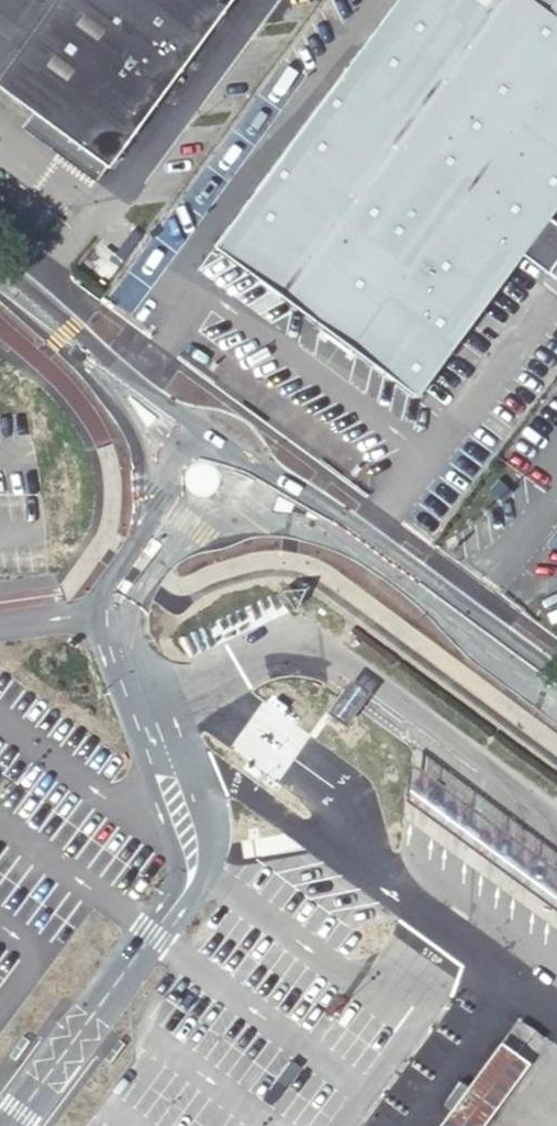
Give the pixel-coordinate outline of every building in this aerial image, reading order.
[(36,110),(109,164),(230,0),(0,0),(0,84),(36,110)] [(215,245),(417,396),(522,254),(548,273),(556,261),(556,221),(550,216),(556,207),(556,0),(396,0),(215,245)] [(109,164),(36,110),(24,126),(97,180),(109,164)] [(329,706),(348,721),(369,692),(350,677),(329,706)] [(414,758),(410,798),(556,906),(556,863),(414,758)] [(547,1041),(520,1021),(440,1125),(484,1125),(547,1041)] [(259,1098),(272,1107),(302,1066),(290,1056),(259,1098)]
